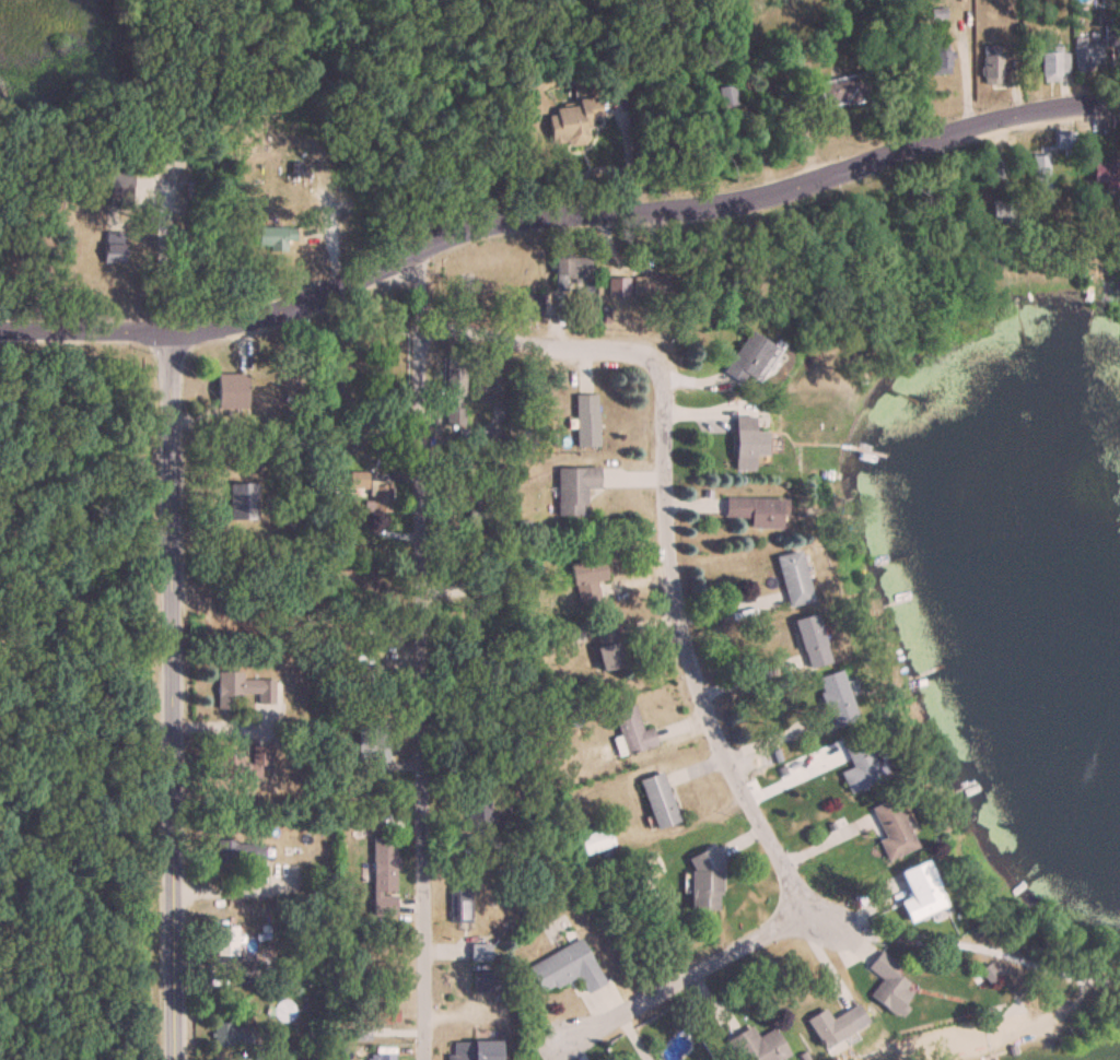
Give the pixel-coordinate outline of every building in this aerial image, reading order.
[(1101,67),(1100,42),(1072,44),(1074,68),(1101,67)] [(950,43),(932,44),(934,73),(952,72),(950,43)] [(1000,83),(1000,45),(982,45),(982,83),(1000,83)] [(1038,82),(1059,82),(1059,72),(1067,72),(1067,45),(1038,45),(1038,82)] [(869,99),(863,72),(817,82),(823,109),(869,99)] [(717,88),(721,105),(736,101),(732,85),(717,88)] [(554,108),(557,145),(589,142),(587,119),(600,118),(598,96),(578,98),(578,105),(554,108)] [(1057,132),(1057,155),(1074,155),(1074,132),(1057,132)] [(1049,189),(1048,153),(1032,153),(1032,189),(1049,189)] [(1119,161),(1091,161),(1091,182),(1104,182),(1104,191),(1119,191),(1119,161)] [(306,162),(293,162),(293,180),(306,180),(306,162)] [(131,207),(131,172),(108,172),(108,207),(131,207)] [(993,198),(993,224),(1019,224),(1019,198),(993,198)] [(286,248),(286,239),(295,239),(295,226),(257,226),(257,248),(286,248)] [(102,264),(123,264),(123,243),(102,243),(102,264)] [(592,254),(553,254),(553,290),(568,290),(568,281),(592,281),(592,254)] [(633,274),(633,295),(672,295),(672,274),(633,274)] [(609,295),(627,295),(627,277),(609,277),(609,295)] [(721,372),(746,389),(774,348),(749,330),(721,372)] [(488,393),(488,358),(473,358),(473,393),(488,393)] [(445,425),(464,425),(464,359),(445,359),(445,425)] [(217,408),(248,408),(248,374),(217,374),(217,408)] [(598,394),(575,394),(575,446),(598,446),(598,394)] [(764,431),(753,431),(753,416),(734,416),(734,470),(753,470),(753,455),(764,455),(764,431)] [(557,515),(585,515),(585,488),(598,488),(598,467),(557,467),(557,515)] [(391,511),(391,481),(371,481),(371,511),(391,511)] [(255,484),(229,484),(229,520),(255,520),(255,484)] [(746,527),(782,528),(783,499),(724,497),(723,516),(747,517),(746,527)] [(785,607),(809,602),(798,551),(774,556),(785,607)] [(605,580),(601,558),(570,564),(576,600),(596,596),(594,582),(605,580)] [(828,662),(812,614),(790,621),(805,670),(828,662)] [(591,630),(601,671),(623,665),(614,625),(591,630)] [(274,704),(274,680),(243,680),(243,671),(217,671),(217,710),(231,710),(231,697),(255,697),(255,704),(274,704)] [(831,729),(855,721),(838,671),(814,679),(831,729)] [(656,745),(650,726),(640,729),(634,704),(612,710),(622,748),(617,750),(619,755),(656,745)] [(389,762),(389,726),(363,726),(363,762),(389,762)] [(861,740),(842,748),(851,769),(839,774),(847,794),(879,781),(861,740)] [(268,746),(248,747),(248,750),(214,751),(216,780),(260,779),(260,766),(269,766),(268,746)] [(637,780),(655,829),(678,821),(661,772),(637,780)] [(467,830),(488,830),(488,798),(462,798),(462,813),(467,813),(467,830)] [(876,842),(884,861),(912,850),(891,799),(869,808),(882,840),(876,842)] [(577,836),(585,856),(614,844),(607,825),(577,836)] [(394,837),(372,838),(372,916),(395,916),(395,893),(394,837)] [(264,848),(236,848),(236,880),(264,880),(264,848)] [(689,851),(688,910),(719,910),(720,852),(689,851)] [(897,873),(908,899),(898,903),(906,924),(942,909),(922,862),(897,873)] [(449,889),(449,922),(469,922),(469,889),(449,889)] [(236,957),(236,927),(215,927),(215,957),(236,957)] [(580,939),(526,966),(541,994),(576,976),(585,993),(603,984),(580,939)] [(489,944),(470,944),(470,961),(489,961),(489,944)] [(900,1008),(913,992),(890,973),(897,965),(880,952),(866,969),(880,981),(868,996),(886,1011),(893,1002),(900,1008)] [(499,992),(499,972),(472,972),(472,992),(499,992)] [(867,1025),(856,1005),(829,1020),(824,1010),(805,1020),(822,1051),(867,1025)] [(351,1041),(370,1041),(370,1023),(398,1023),(398,1008),(358,1008),(358,1030),(351,1030),(351,1041)] [(213,1047),(252,1047),(252,1025),(213,1025),(213,1047)] [(773,1029),(756,1038),(750,1028),(733,1037),(746,1059),(781,1059),(788,1057),(773,1029)] [(498,1042),(448,1042),(448,1059),(498,1059),(498,1042)]
